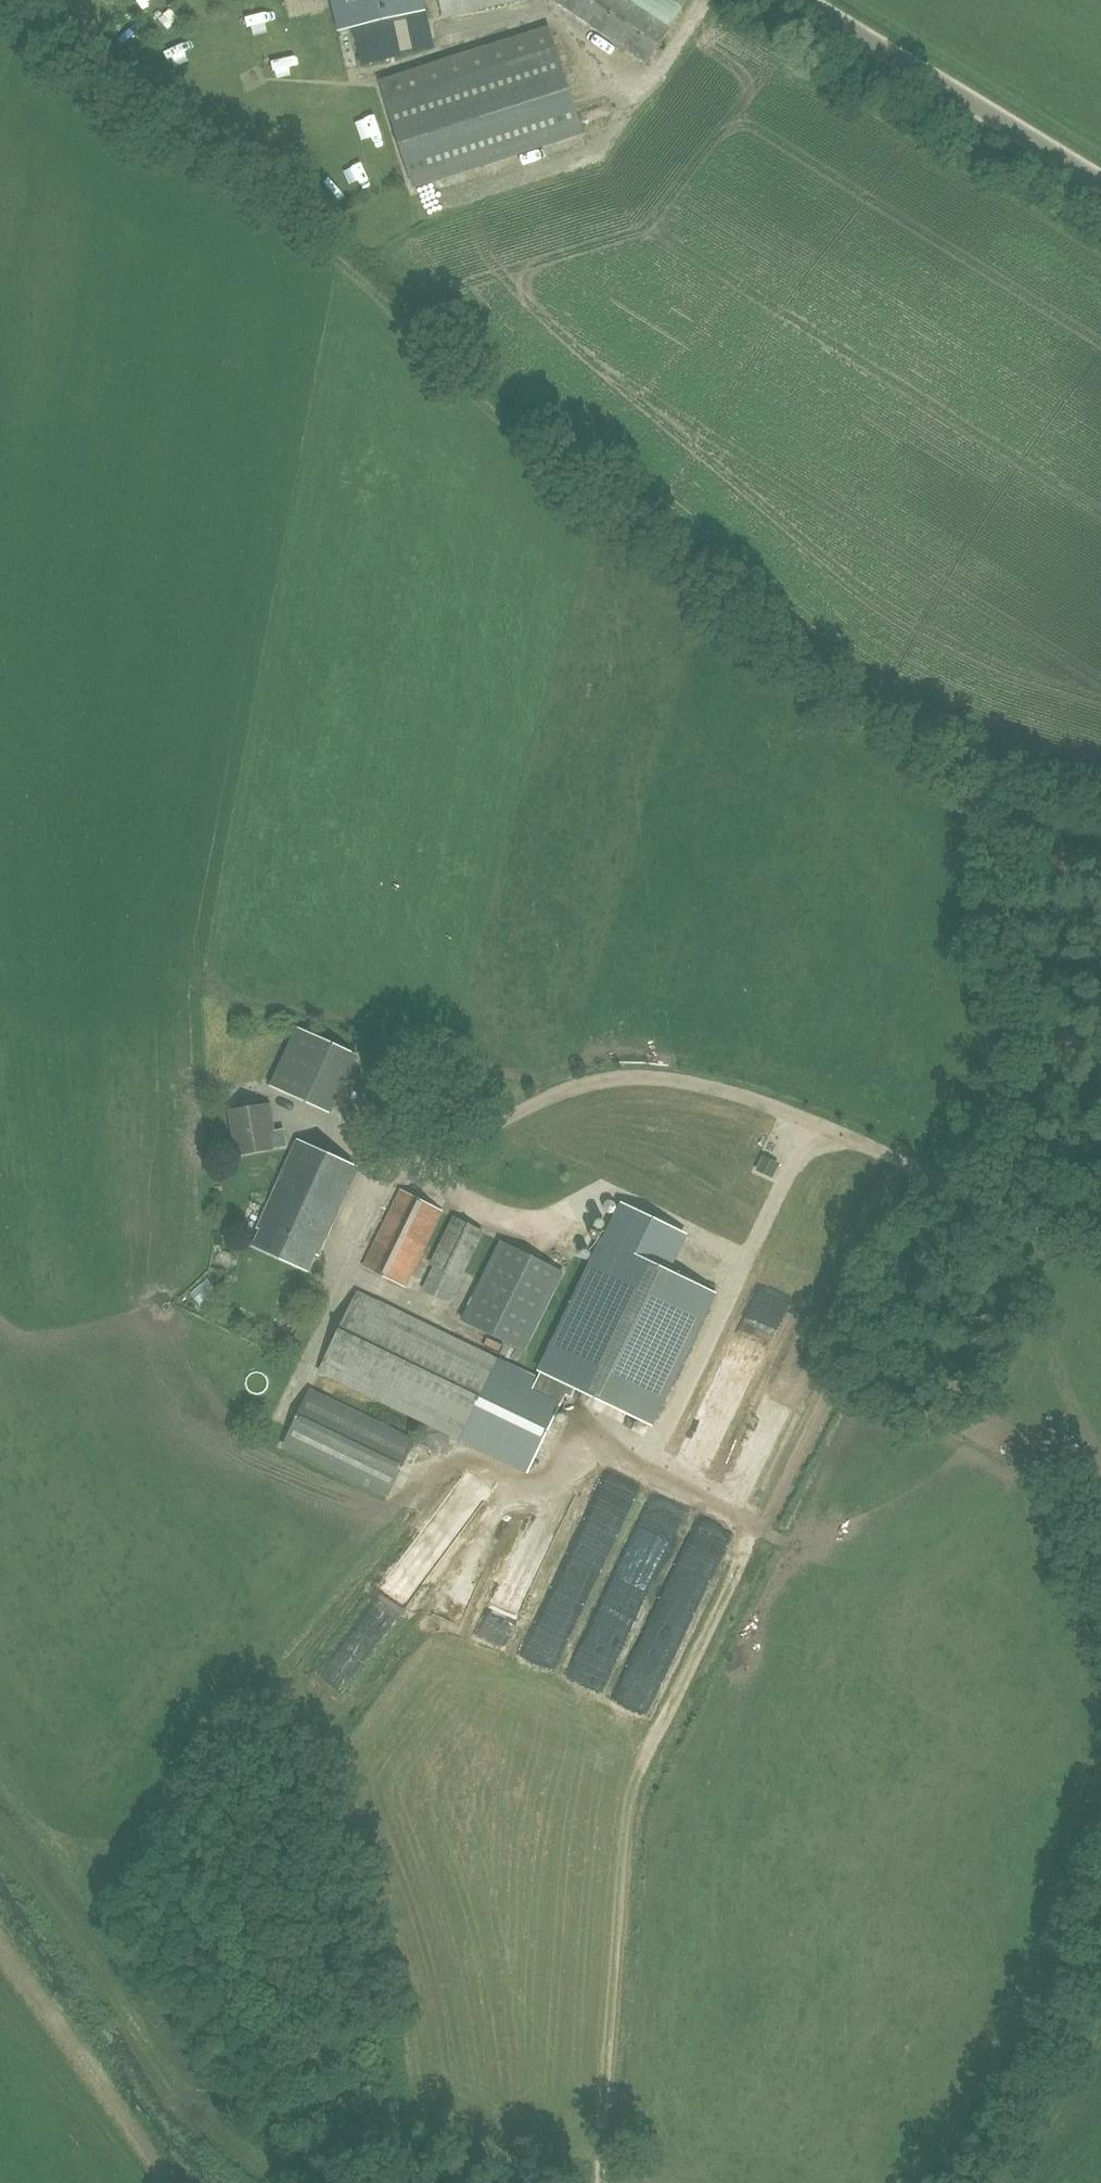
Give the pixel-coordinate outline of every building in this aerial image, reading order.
[(421,0),(342,0),(349,29),(424,11),(421,0)] [(443,18),(520,0),(439,0),(443,18)] [(671,27),(689,0),(554,0),(647,63),(671,27)] [(352,29),(360,65),(433,48),(425,12),(352,29)] [(377,80),(412,189),(583,133),(548,24),(377,80)] [(354,1053),(295,1027),(269,1085),(329,1111),(354,1053)] [(269,1105),(230,1111),(237,1154),(271,1149),(269,1134),(273,1133),(269,1105)] [(314,1254),(317,1255),(357,1168),(297,1141),(258,1228),(261,1229),(253,1245),(307,1270),(314,1254)] [(401,1190),(363,1266),(405,1287),(442,1212),(401,1190)] [(319,1371),(527,1472),(570,1384),(650,1424),(713,1292),(666,1270),(683,1234),(621,1204),(537,1379),(357,1292),(319,1371)] [(431,1264),(433,1265),(421,1290),(449,1303),(461,1279),(460,1278),(482,1232),(454,1218),(431,1264)] [(461,1319),(524,1351),(540,1359),(554,1331),(538,1323),(563,1273),(501,1241),(461,1319)] [(309,1391),(283,1445),(387,1495),(413,1441),(309,1391)]
